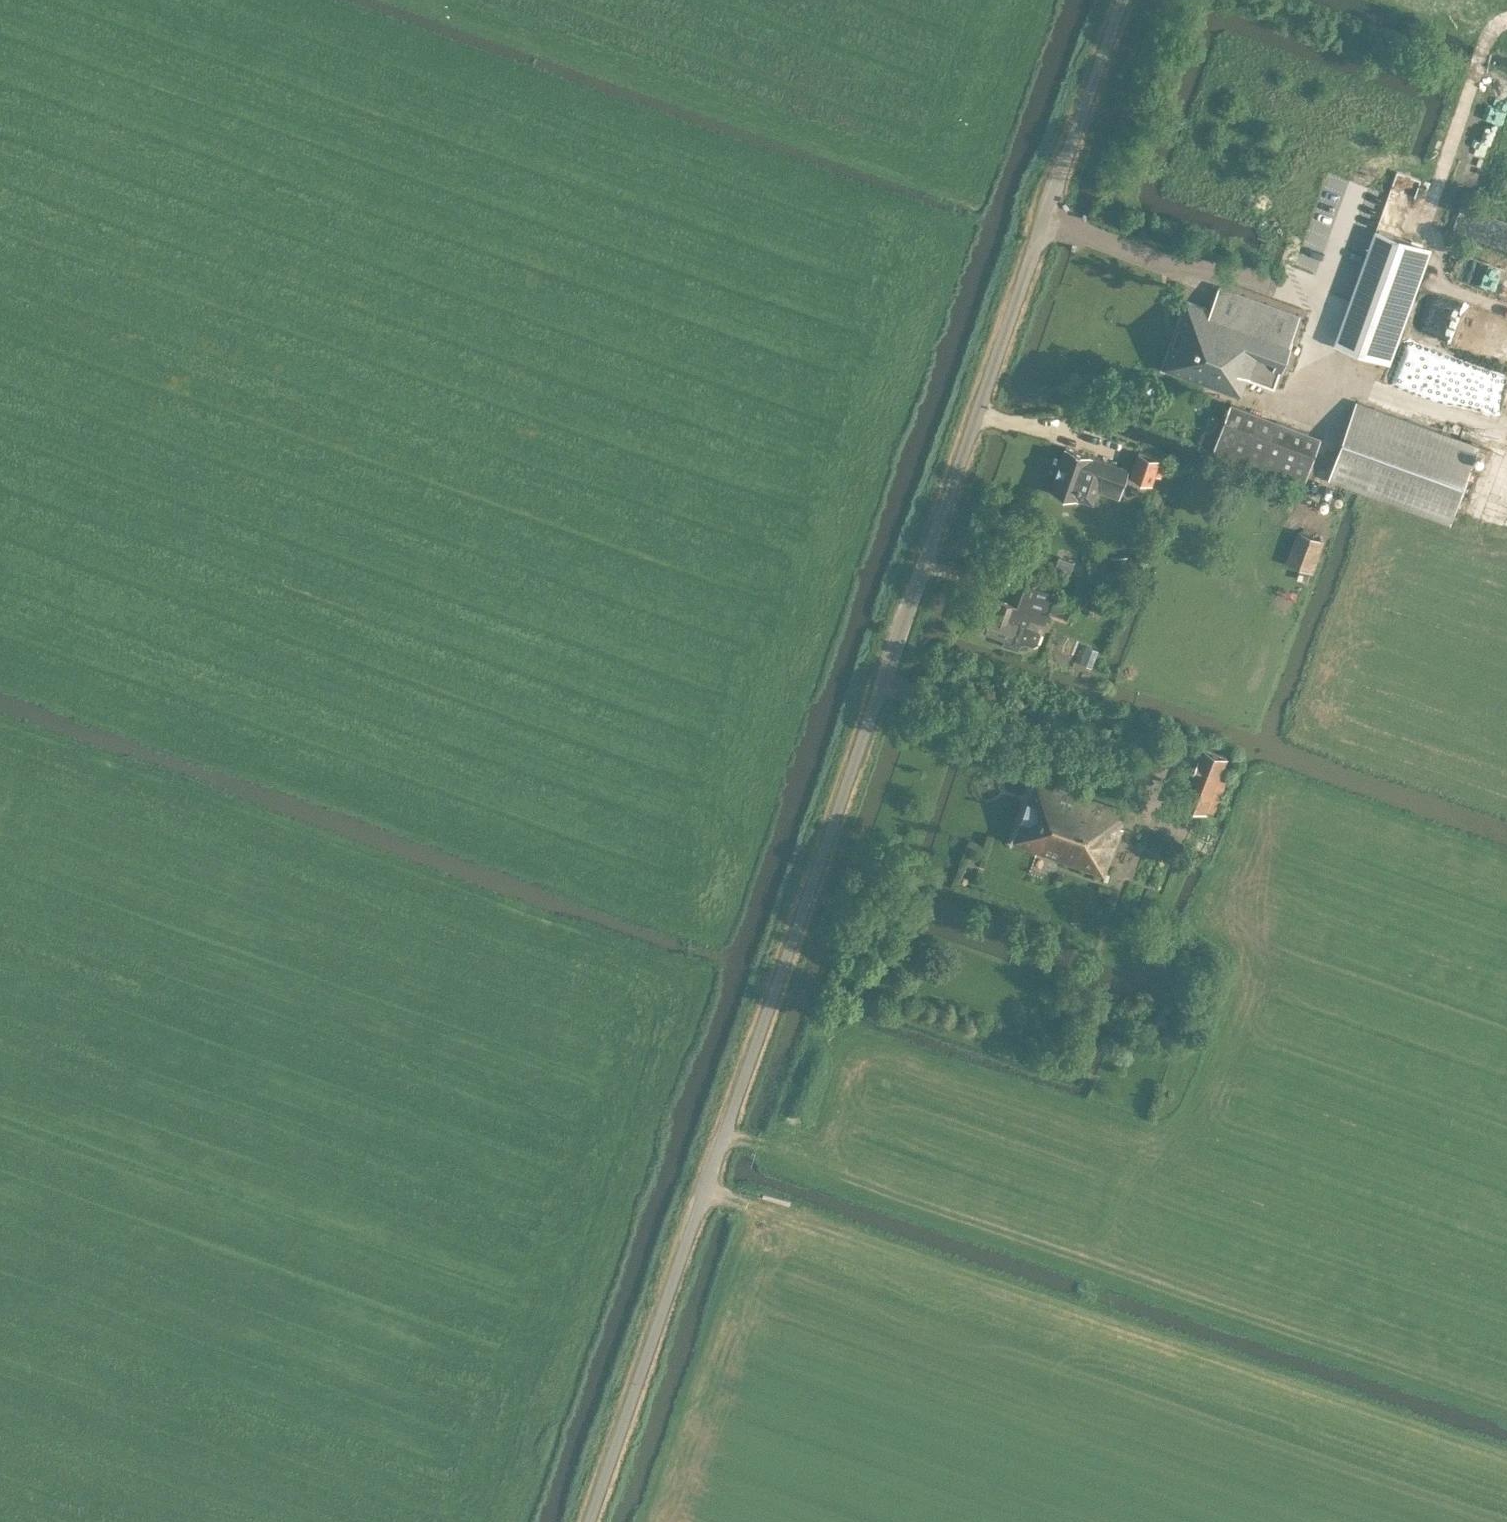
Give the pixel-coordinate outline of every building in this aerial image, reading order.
[(1396,172),(1391,196),(1415,201),(1420,178),(1396,172)] [(1370,231),(1371,226),(1371,219),(1370,215),(1369,209),(1366,204),(1364,201),(1360,197),(1356,193),(1352,192),(1349,190),(1346,189),(1341,188),(1335,187),(1331,188),(1326,189),(1320,191),(1316,194),(1313,196),(1310,199),(1306,204),(1303,211),(1301,217),(1301,223),(1302,231),(1304,237),(1307,242),(1311,247),(1315,251),(1318,253),(1323,255),(1327,257),(1330,257),(1336,258),(1341,257),(1345,257),(1349,255),(1355,252),(1359,250),(1361,247),(1364,243),(1368,237),(1370,231)] [(1506,237),(1506,206),(1495,232),(1506,237)] [(1333,341),(1388,361),(1429,245),(1373,226),(1333,341)] [(1496,278),(1505,252),(1475,241),(1466,268),(1496,278)] [(1162,366),(1240,394),(1240,392),(1241,392),(1247,376),(1273,384),(1299,314),(1218,285),(1210,307),(1185,299),(1162,366)] [(1328,477),(1450,521),(1478,444),(1355,400),(1328,477)] [(1230,402),(1213,448),(1304,481),(1320,436),(1230,402)] [(1119,496),(1128,467),(1065,445),(1051,488),(1078,497),(1093,502),(1098,489),(1119,496)] [(1129,476),(1152,484),(1155,474),(1161,476),(1166,461),(1160,459),(1161,458),(1138,450),(1129,476)] [(1285,558),(1314,568),(1325,537),(1296,526),(1285,558)] [(1002,643),(1018,649),(1021,639),(1032,643),(1037,641),(1040,632),(1037,627),(1026,623),(1026,622),(1028,623),(1030,617),(1046,622),(1056,593),(1019,580),(1011,602),(1000,598),(995,611),(992,610),(985,630),(1004,636),(1002,643)] [(1080,661),(1092,665),(1097,648),(1086,644),(1080,661)] [(1181,801),(1206,811),(1228,756),(1202,746),(1181,801)] [(1011,840),(1105,873),(1123,825),(1121,824),(1127,808),(1034,776),(1011,840)] [(1135,856),(1117,857),(1118,872),(1136,871),(1135,856)]
